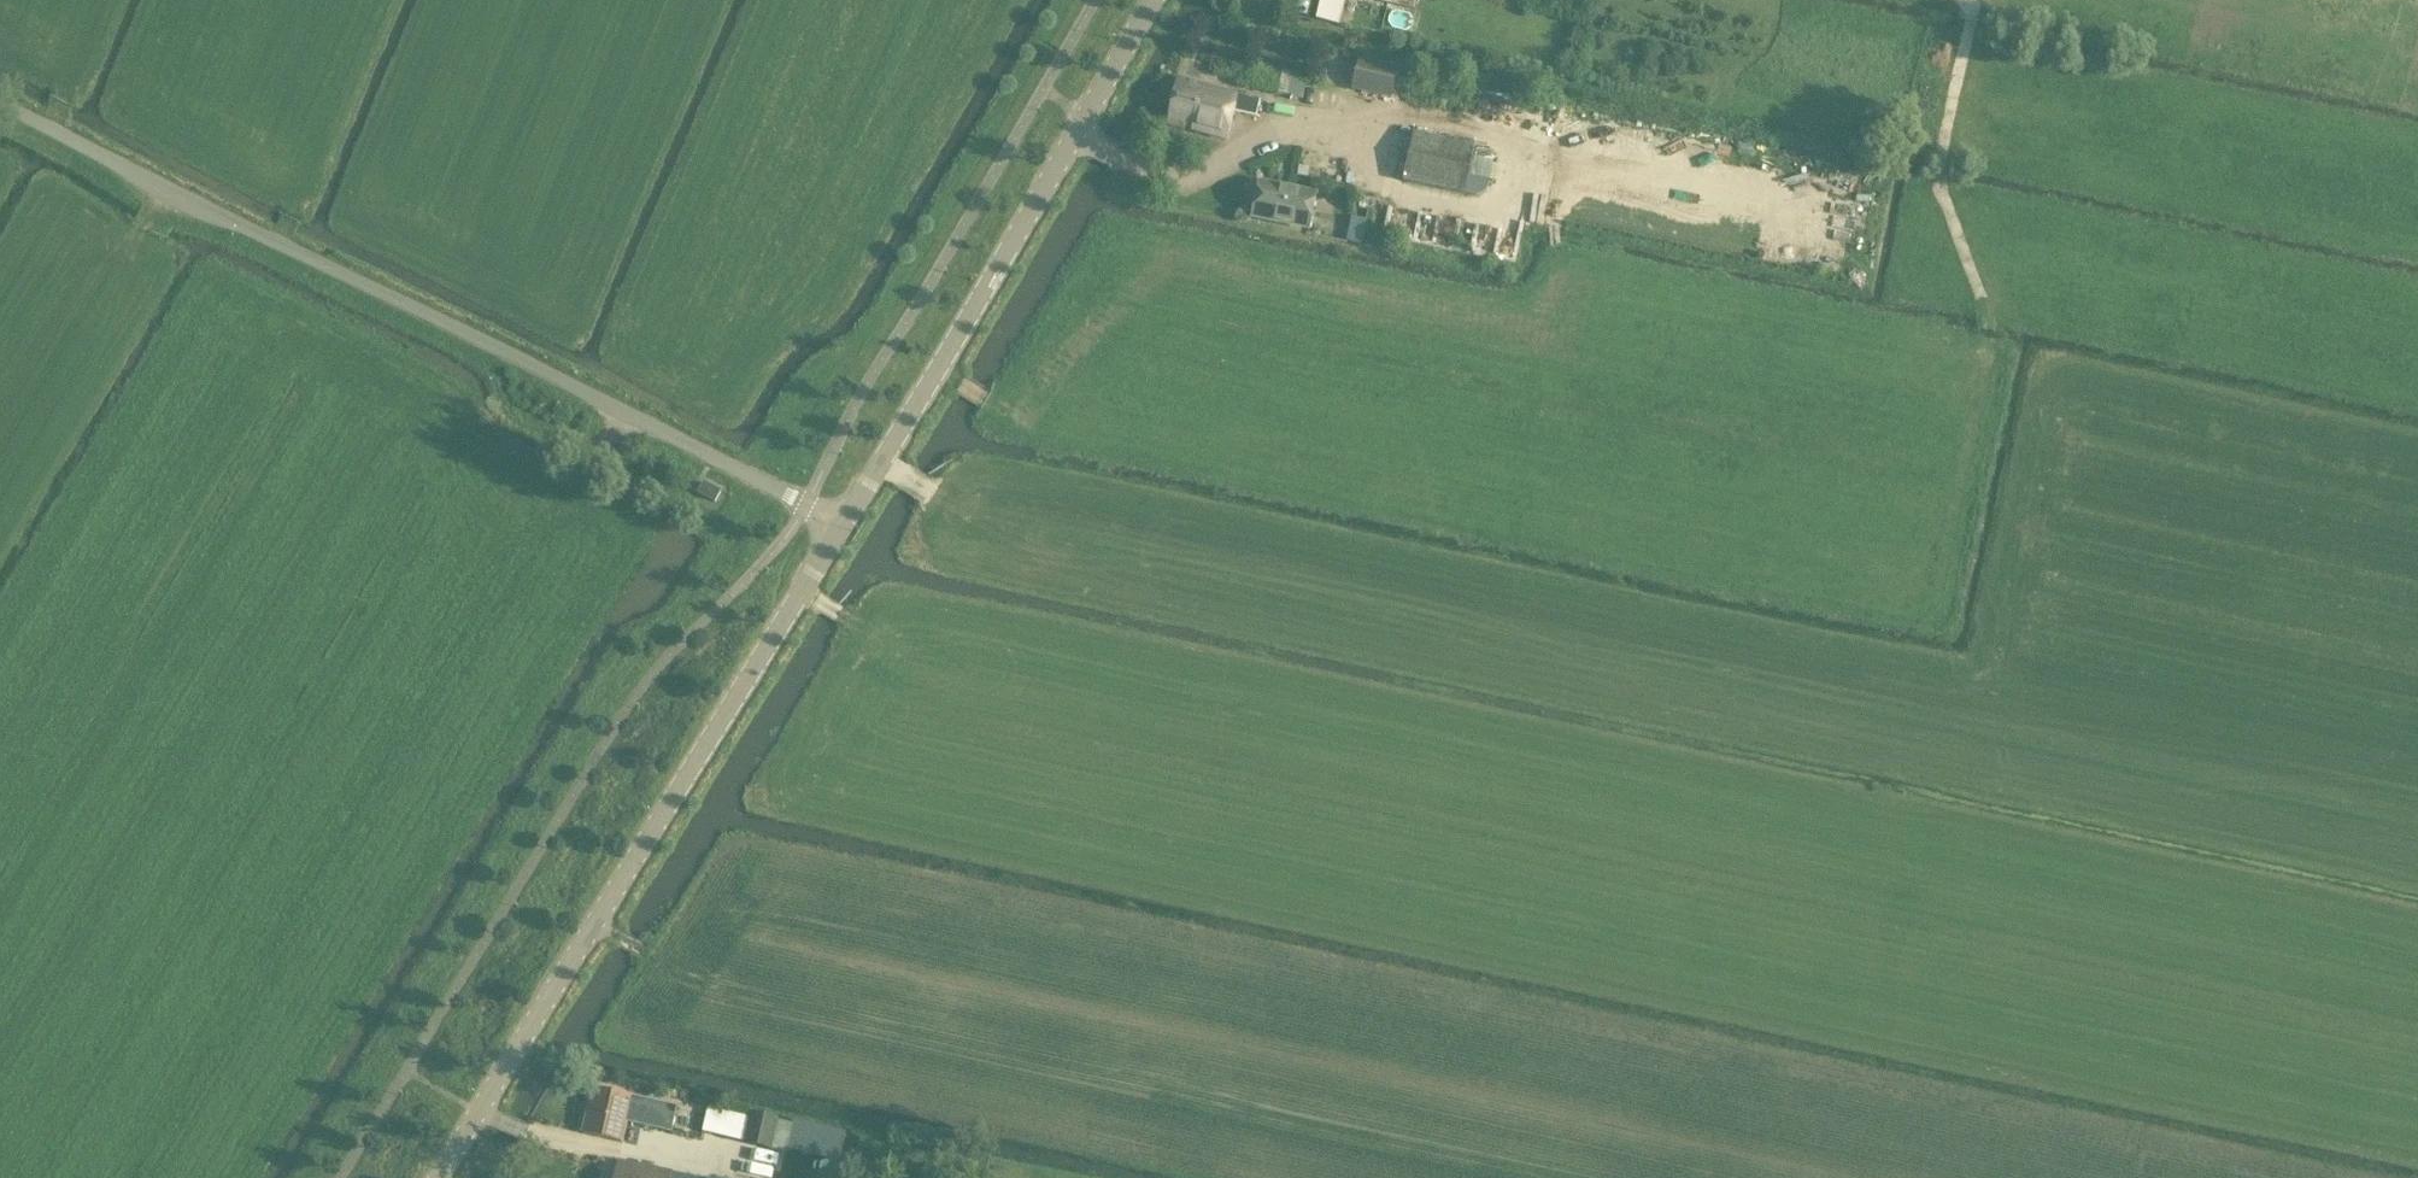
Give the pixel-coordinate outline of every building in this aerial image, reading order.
[(1317,20),(1338,25),(1344,0),(1321,0),(1317,20)] [(1393,98),(1399,69),(1361,61),(1355,89),(1393,98)] [(1283,79),(1280,94),(1303,98),(1306,84),(1283,79)] [(1261,101),(1178,80),(1168,124),(1227,139),(1233,112),(1257,118),(1261,101)] [(1414,135),(1405,181),(1467,194),(1476,147),(1414,135)] [(1357,211),(1362,188),(1320,180),(1316,196),(1315,203),(1357,211)] [(1260,184),(1254,217),(1310,229),(1315,203),(1316,196),(1260,184)] [(1351,227),(1348,242),(1362,244),(1365,230),(1351,227)] [(716,501),(721,492),(704,484),(700,493),(716,501)] [(594,1089),(584,1135),(623,1143),(628,1122),(641,1125),(641,1126),(671,1133),(677,1107),(647,1101),(646,1102),(633,1098),(633,1097),(594,1089)] [(746,1143),(772,1149),(778,1121),(752,1115),(746,1143)] [(622,1163),(619,1177),(695,1177),(622,1163)]
